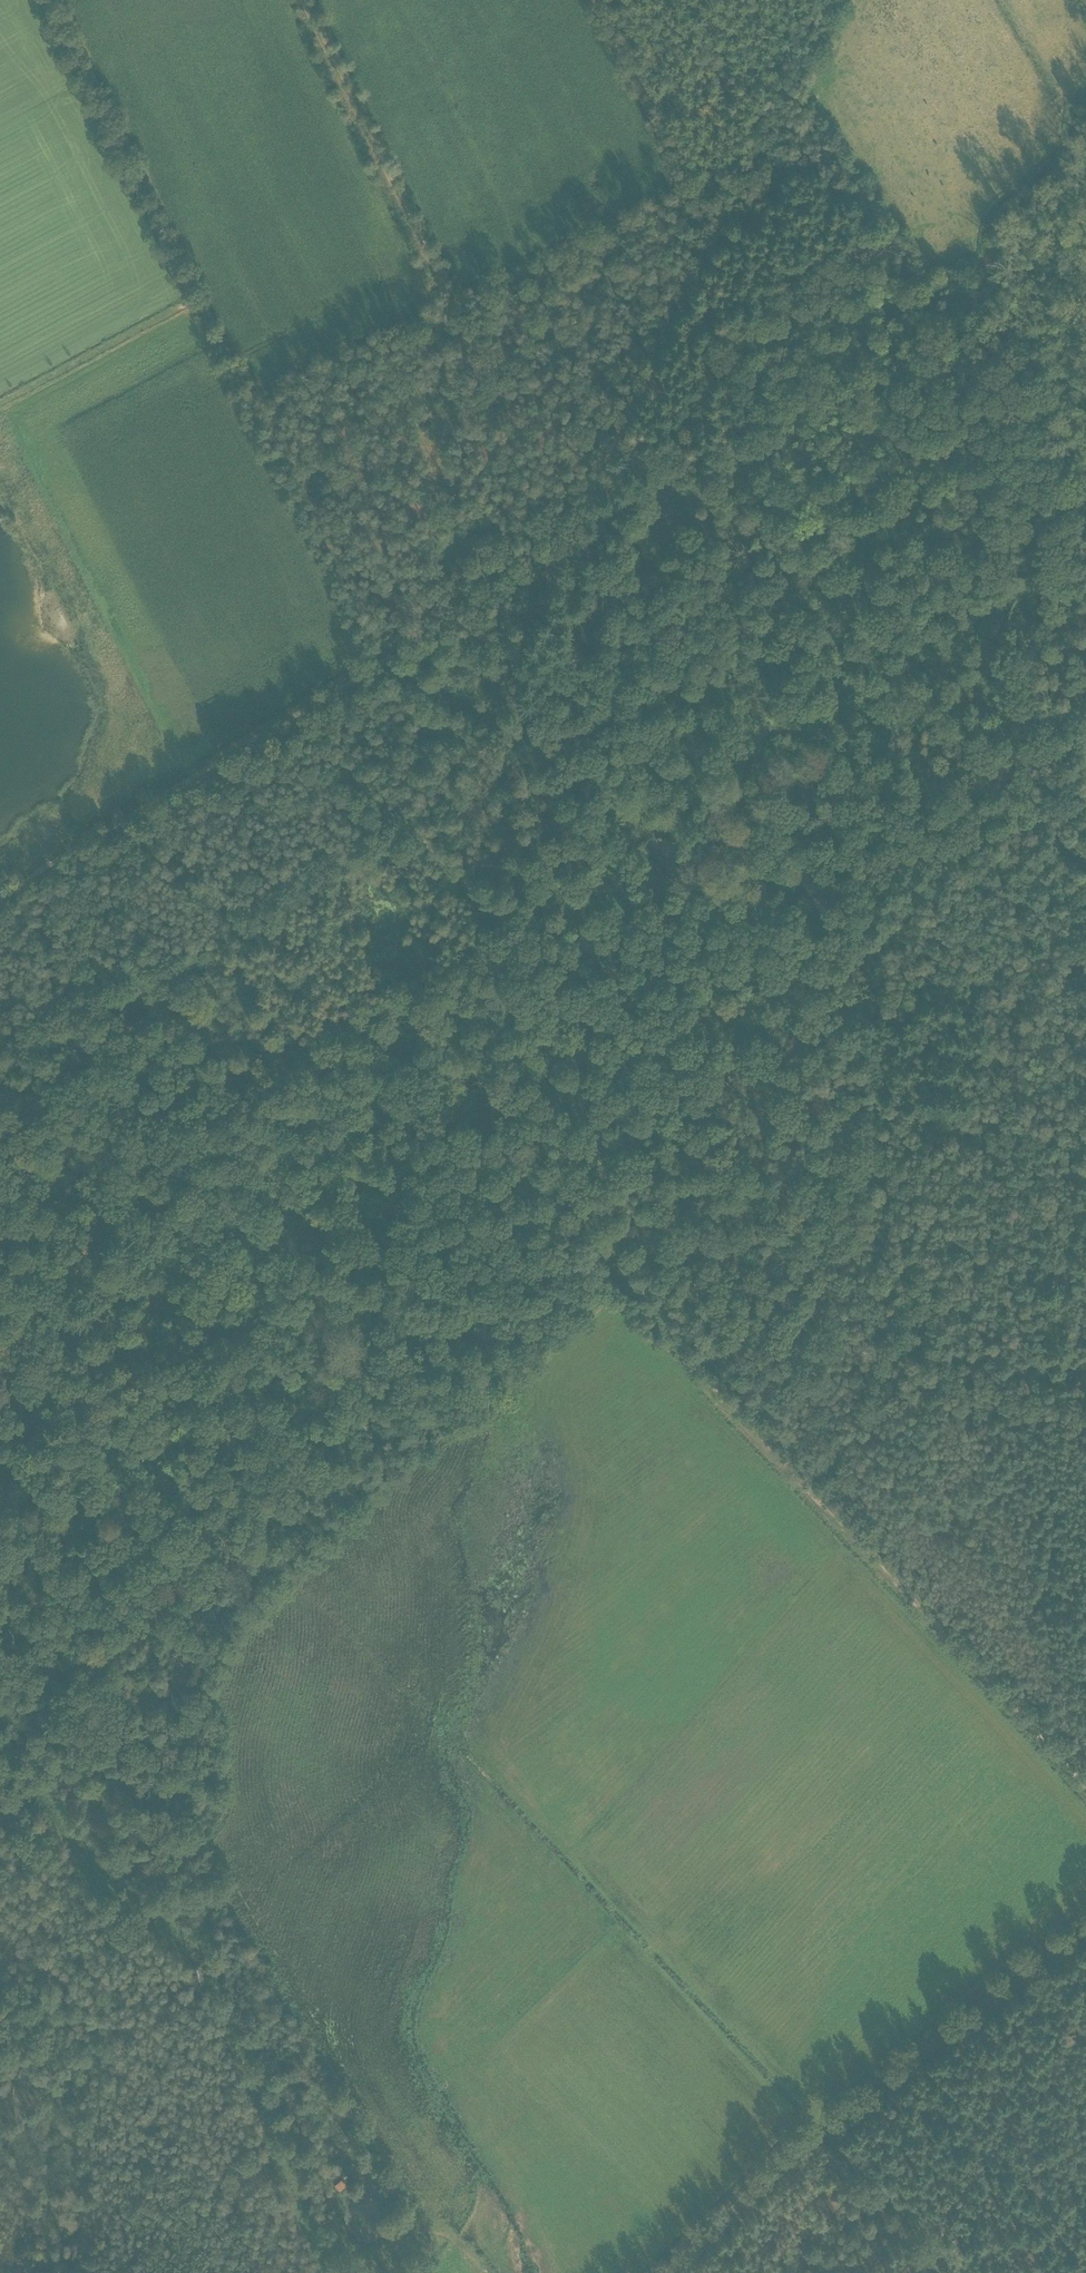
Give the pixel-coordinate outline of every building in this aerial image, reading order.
[(705,1349),(691,1355),(697,1369),(711,1364),(705,1349)]
